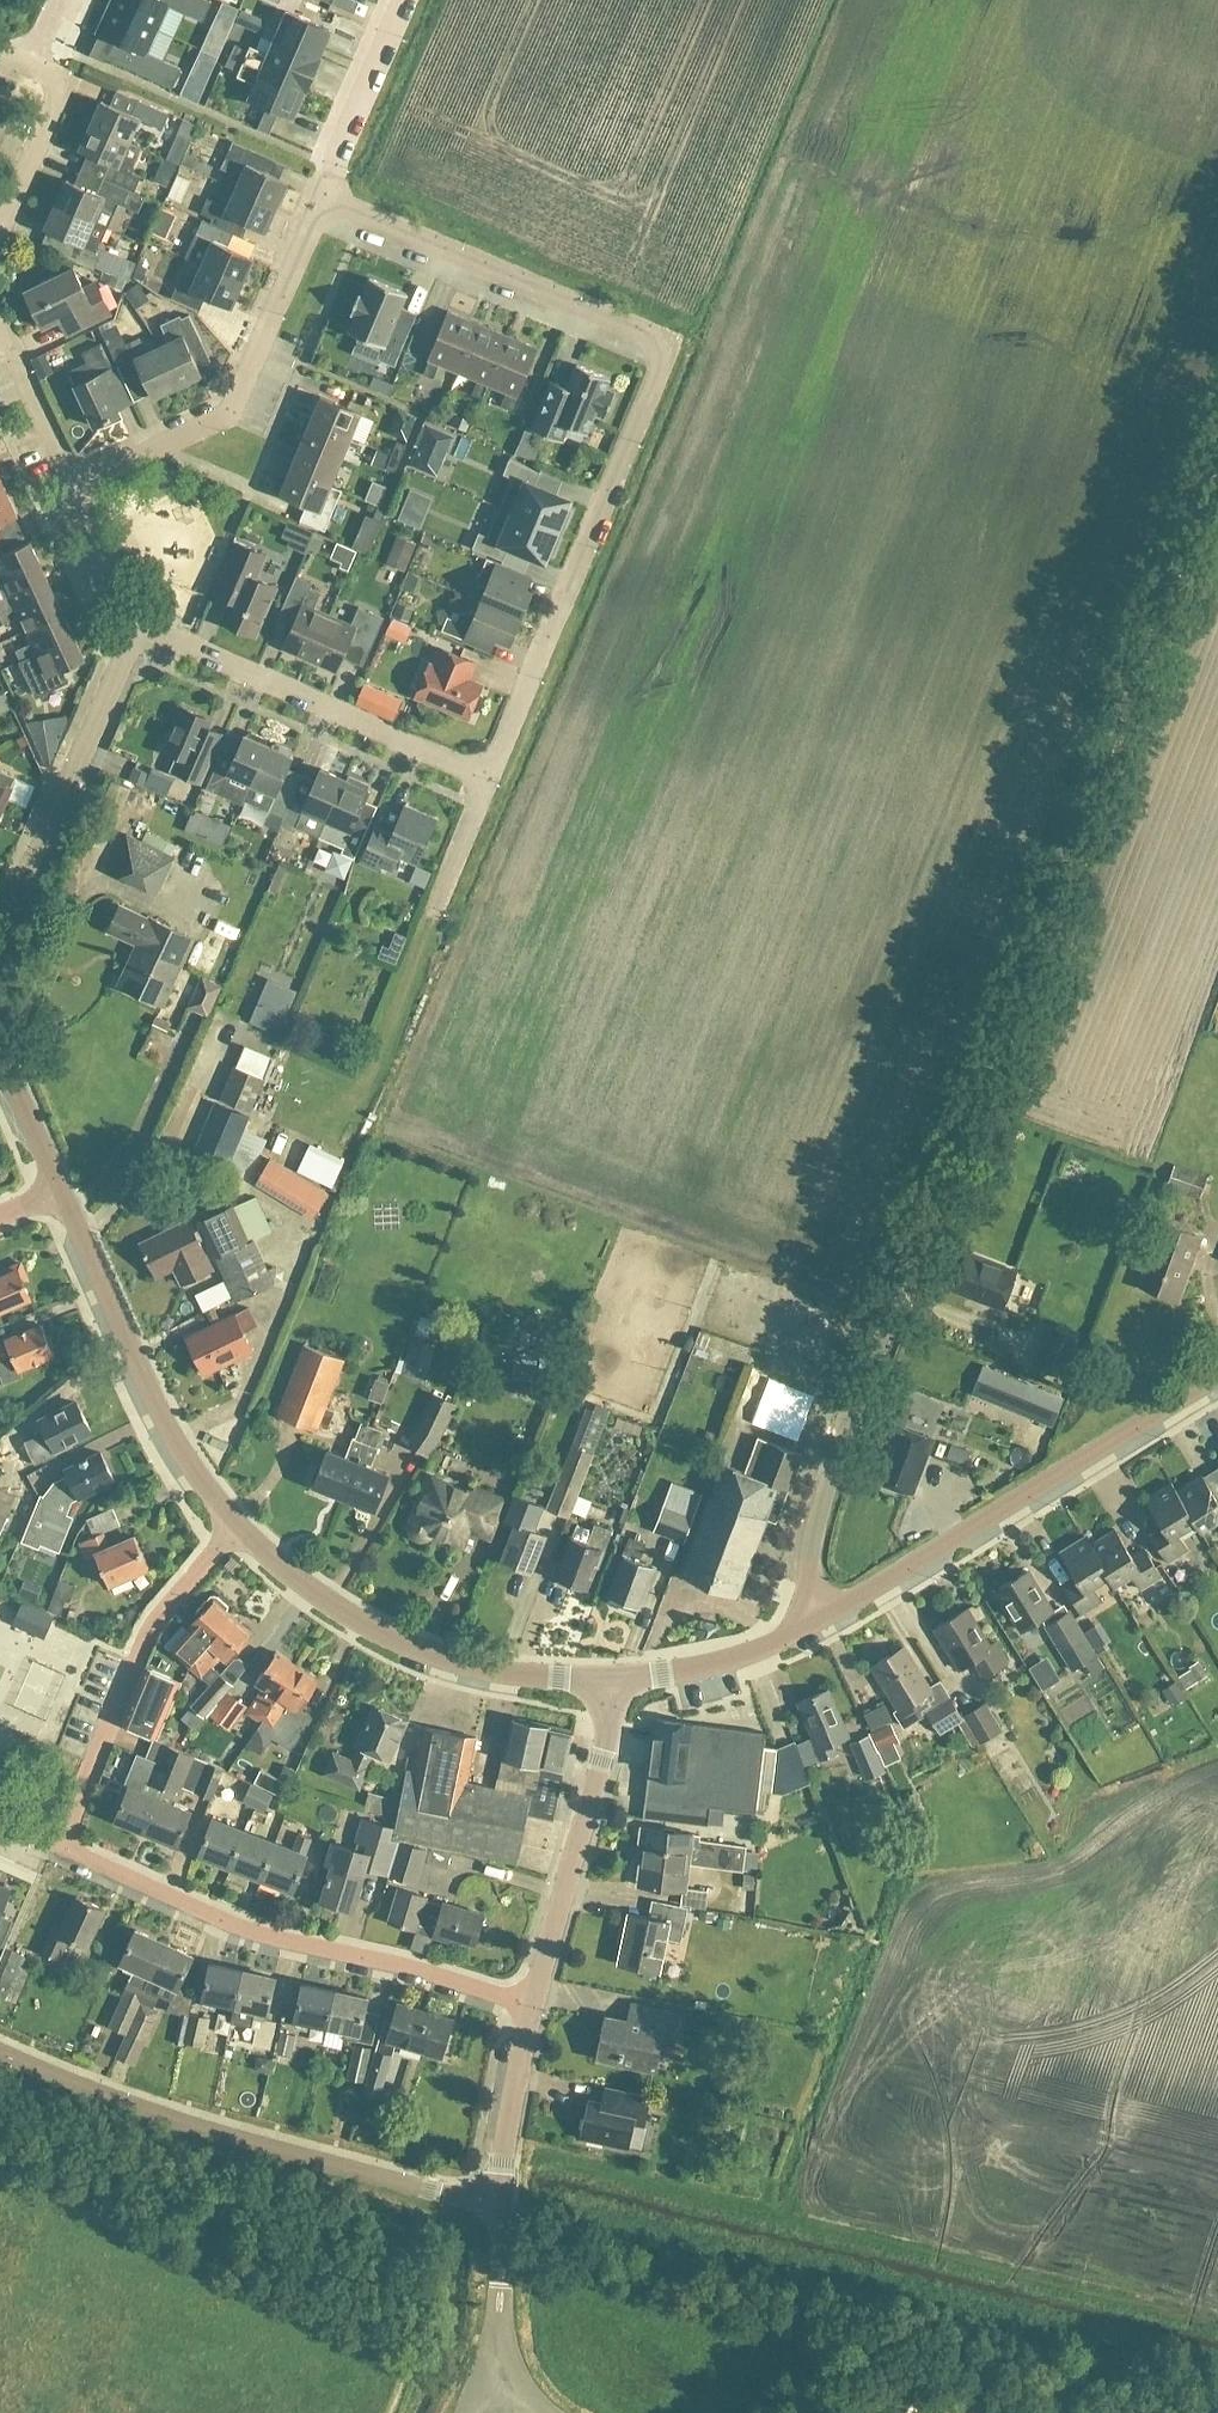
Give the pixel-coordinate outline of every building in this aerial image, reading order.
[(109,8),(157,30),(168,6),(203,22),(212,2),(207,0),(113,0),(109,8)] [(744,3),(766,12),(771,0),(745,0),(744,3)] [(226,4),(213,30),(227,36),(239,10),(226,4)] [(146,53),(157,30),(109,8),(98,33),(115,41),(107,59),(172,89),(181,69),(146,53)] [(331,30),(289,11),(281,30),(267,24),(263,35),(276,41),(320,61),(321,58),(319,58),(331,30)] [(276,41),(271,54),(250,45),(248,50),(235,44),(230,54),(308,88),(314,73),(320,61),(276,41)] [(258,129),(270,134),(280,110),(293,116),(306,88),(307,89),(308,88),(230,54),(226,65),(244,73),(241,77),(261,86),(255,99),(269,105),(258,129)] [(195,70),(183,97),(198,104),(210,77),(195,70)] [(101,102),(90,126),(129,143),(140,119),(162,129),(169,115),(138,101),(132,116),(101,102)] [(142,150),(129,143),(90,126),(80,151),(110,164),(103,179),(135,192),(141,178),(132,173),(142,150)] [(187,163),(197,145),(186,139),(175,156),(187,163)] [(241,177),(235,188),(277,207),(288,182),(254,167),(260,153),(233,141),(220,168),(241,177)] [(189,203),(194,178),(182,175),(177,200),(189,203)] [(67,180),(56,204),(108,228),(119,204),(138,213),(145,197),(135,192),(103,179),(97,193),(67,180)] [(266,231),(277,207),(235,188),(230,200),(222,196),(218,203),(207,198),(201,212),(212,218),(216,209),(266,231)] [(98,252),(108,228),(56,204),(45,228),(76,242),(70,255),(97,267),(102,254),(98,252)] [(185,257),(202,264),(243,282),(253,258),(228,247),(234,233),(202,219),(185,257)] [(231,308),(243,282),(202,264),(196,278),(183,272),(172,297),(200,310),(206,296),(231,308)] [(80,328),(111,312),(96,283),(84,289),(74,269),(25,292),(42,327),(72,312),(80,328)] [(348,332),(384,347),(378,360),(395,367),(409,334),(393,328),(407,295),(370,279),(362,297),(359,295),(352,313),(355,314),(348,332)] [(458,373),(478,324),(449,312),(429,361),(423,375),(433,379),(439,366),(458,373)] [(161,324),(169,341),(159,346),(178,387),(202,375),(189,346),(202,340),(190,314),(182,318),(180,315),(161,324)] [(478,324),(458,373),(478,382),(472,395),(482,399),(488,386),(508,337),(478,324)] [(154,398),(178,387),(159,346),(149,350),(146,344),(139,337),(125,344),(111,351),(116,361),(125,381),(142,373),(152,395),(154,398)] [(508,337),(488,386),(507,394),(501,407),(511,411),(517,398),(537,349),(508,337)] [(82,352),(87,362),(69,371),(75,385),(95,426),(119,414),(116,409),(129,403),(101,343),(82,352)] [(562,442),(568,427),(586,435),(595,414),(605,418),(615,394),(605,390),(609,379),(577,366),(567,389),(551,382),(542,403),(531,429),(562,442)] [(310,422),(351,439),(361,414),(320,397),(310,422)] [(412,442),(421,425),(411,419),(401,436),(412,442)] [(300,446),(341,463),(351,439),(310,422),(300,446)] [(392,456),(401,459),(406,446),(397,442),(392,456)] [(290,470),(331,487),(341,463),(300,446),(290,470)] [(437,475),(445,457),(421,446),(413,465),(437,475)] [(401,459),(392,456),(386,469),(395,473),(401,459)] [(512,479),(500,508),(561,534),(570,512),(566,510),(570,501),(535,486),(540,473),(509,460),(503,475),(512,479)] [(340,490),(331,487),(290,470),(280,494),(284,496),(307,506),(301,520),(324,529),(340,490)] [(17,516),(6,492),(0,495),(0,524),(17,516)] [(379,506),(387,510),(393,497),(384,493),(379,506)] [(387,510),(379,506),(373,519),(382,523),(387,510)] [(503,561),(509,548),(544,563),(548,553),(553,555),(561,534),(500,508),(488,537),(479,534),(473,548),(503,561)] [(3,582),(41,565),(30,541),(0,554),(0,575),(3,582)] [(254,635),(275,587),(255,578),(265,555),(237,543),(215,593),(231,600),(222,621),(254,635)] [(335,562),(355,569),(361,551),(341,544),(335,562)] [(520,618),(531,592),(526,590),(531,577),(487,558),(476,583),(486,588),(481,601),(520,618)] [(14,606),(52,588),(41,565),(3,582),(10,596),(0,600),(0,612),(14,606)] [(309,659),(328,615),(313,609),(321,592),(310,588),(312,583),(296,575),(282,606),(298,613),(283,648),(309,659)] [(25,629),(63,612),(52,588),(14,606),(0,612),(0,619),(2,623),(18,615),(25,629)] [(510,643),(520,618),(481,601),(476,613),(473,611),(459,613),(456,620),(447,617),(441,630),(491,651),(496,638),(510,643)] [(349,640),(370,650),(384,618),(358,607),(350,625),(328,615),(309,659),(335,671),(349,640)] [(25,629),(31,643),(15,651),(19,660),(73,635),(63,612),(25,629)] [(85,659),(73,635),(19,660),(35,695),(66,681),(61,670),(85,659)] [(408,675),(420,648),(392,635),(380,662),(408,675)] [(476,663),(440,648),(433,665),(429,663),(415,696),(468,718),(471,711),(477,710),(483,696),(479,692),(482,685),(469,680),(476,663)] [(182,707),(163,749),(182,758),(176,772),(200,783),(221,734),(207,728),(211,720),(182,707)] [(244,800),(251,784),(268,745),(265,744),(266,741),(265,738),(251,732),(248,733),(247,736),(244,735),(234,757),(222,751),(207,783),(244,800)] [(272,747),(268,745),(251,784),(263,789),(258,799),(261,807),(283,817),(296,789),(281,782),(293,756),(290,755),(291,752),(290,749),(276,743),(273,744),(272,747)] [(283,817),(281,821),(306,831),(313,815),(326,821),(344,779),(320,768),(308,794),(296,789),(283,817)] [(15,778),(0,771),(0,812),(15,778)] [(369,824),(356,818),(369,790),(344,779),(326,821),(320,833),(344,844),(341,853),(354,859),(369,824)] [(373,834),(361,861),(377,869),(379,864),(391,869),(397,855),(416,863),(435,820),(405,806),(389,841),(373,834)] [(157,894),(176,858),(128,834),(110,870),(157,894)] [(135,944),(181,966),(194,938),(148,917),(148,918),(120,905),(107,931),(135,944)] [(162,1006),(181,966),(135,944),(117,984),(162,1006)] [(199,1035),(208,1014),(218,1018),(231,987),(207,977),(184,1029),(199,1035)] [(263,992),(250,1022),(279,1034),(292,1005),(263,992)] [(172,1058),(178,1030),(158,1026),(152,1053),(172,1058)] [(235,1067),(221,1100),(250,1112),(264,1079),(235,1067)] [(227,1164),(248,1117),(217,1104),(197,1151),(227,1164)] [(233,1164),(254,1175),(271,1140),(251,1130),(233,1164)] [(302,1173),(339,1189),(351,1161),(313,1145),(302,1173)] [(260,1185),(321,1222),(337,1196),(276,1159),(260,1185)] [(1200,1197),(1209,1176),(1176,1164),(1168,1185),(1200,1197)] [(249,1242),(233,1205),(198,1222),(216,1261),(217,1260),(236,1302),(268,1286),(257,1260),(261,1258),(254,1239),(249,1242)] [(181,1282),(211,1269),(189,1219),(141,1241),(156,1274),(174,1266),(181,1282)] [(1178,1300),(1200,1236),(1157,1221),(1147,1252),(1151,1253),(1139,1286),(1178,1300)] [(1002,1309),(1016,1273),(967,1254),(953,1290),(1002,1309)] [(26,1281),(31,1279),(24,1262),(0,1271),(0,1311),(33,1298),(26,1281)] [(204,1374),(251,1351),(234,1315),(187,1337),(204,1374)] [(55,1354),(42,1323),(6,1339),(7,1342),(0,1345),(0,1370),(5,1383),(23,1375),(20,1369),(55,1354)] [(1077,1338),(1055,1329),(1046,1355),(1067,1363),(1077,1338)] [(431,1376),(441,1346),(419,1339),(410,1370),(431,1376)] [(326,1428),(332,1411),(324,1408),(343,1360),(304,1344),(275,1415),(315,1431),(317,1425),(326,1428)] [(973,1395),(995,1404),(1006,1377),(984,1368),(973,1395)] [(439,1439),(456,1405),(434,1394),(417,1429),(408,1442),(428,1456),(439,1439)] [(46,1430),(23,1442),(35,1464),(72,1446),(69,1440),(90,1430),(77,1402),(41,1420),(46,1430)] [(585,1416),(574,1444),(593,1451),(604,1423),(585,1416)] [(343,1498),(370,1426),(361,1423),(355,1439),(353,1438),(346,1458),(326,1451),(321,1466),(317,1465),(314,1467),(309,1481),(310,1484),(314,1485),(313,1487),(343,1498)] [(381,1430),(370,1426),(343,1498),(356,1503),(355,1505),(356,1507),(367,1511),(369,1510),(370,1508),(372,1509),(386,1473),(370,1467),(377,1449),(374,1448),(381,1430)] [(887,1452),(876,1480),(912,1493),(933,1440),(897,1426),(894,1433),(890,1431),(882,1451),(887,1452)] [(775,1523),(801,1454),(759,1438),(745,1473),(723,1464),(710,1497),(708,1496),(678,1574),(737,1597),(766,1519),(775,1523)] [(545,1510),(567,1516),(594,1453),(571,1444),(545,1510)] [(63,1483),(64,1486),(59,1489),(53,1505),(38,1499),(21,1541),(37,1547),(40,1539),(61,1548),(73,1518),(66,1516),(72,1501),(79,1498),(115,1481),(101,1453),(65,1471),(69,1479),(63,1483)] [(1197,1524),(1196,1525),(1201,1533),(1217,1522),(1217,1498),(1204,1476),(1178,1492),(1177,1493),(1197,1524)] [(490,1539),(505,1501),(476,1489),(474,1494),(429,1477),(410,1524),(409,1529),(411,1534),(415,1538),(420,1540),(425,1540),(430,1537),(433,1533),(462,1544),(468,1530),(490,1539)] [(1177,1493),(1178,1492),(1173,1484),(1147,1501),(1165,1529),(1153,1537),(1171,1564),(1191,1551),(1181,1534),(1196,1525),(1197,1524),(1177,1493)] [(530,1571),(545,1534),(534,1529),(542,1507),(513,1495),(504,1518),(516,1523),(502,1560),(530,1571)] [(694,1516),(664,1505),(654,1533),(684,1544),(694,1516)] [(630,1525),(637,1510),(624,1506),(618,1521),(630,1525)] [(8,1516),(0,1513),(0,1536),(8,1516)] [(572,1588),(573,1585),(585,1589),(595,1567),(597,1568),(604,1551),(611,1532),(595,1526),(588,1544),(571,1537),(555,1577),(560,1579),(559,1583),(572,1588)] [(1111,1578),(1110,1578),(1114,1586),(1132,1576),(1139,1589),(1161,1576),(1145,1548),(1133,1555),(1117,1527),(1092,1541),(1091,1542),(1111,1578)] [(109,1585),(149,1568),(135,1536),(109,1548),(103,1533),(81,1543),(87,1558),(96,1554),(109,1585)] [(1091,1542),(1092,1541),(1087,1533),(1061,1548),(1078,1576),(1065,1583),(1082,1611),(1101,1600),(1093,1588),(1110,1578),(1111,1578),(1091,1542)] [(607,1595),(621,1601),(619,1606),(636,1612),(637,1607),(638,1607),(654,1566),(638,1560),(644,1543),(628,1537),(622,1554),(607,1595)] [(1073,1670),(1096,1656),(1069,1612),(1057,1619),(1028,1571),(997,1590),(1022,1631),(1042,1619),(1073,1670)] [(199,1615),(188,1627),(190,1629),(171,1650),(189,1665),(233,1616),(225,1610),(229,1606),(215,1594),(210,1595),(195,1612),(199,1615)] [(985,1678),(1008,1663),(999,1648),(993,1651),(967,1610),(936,1629),(961,1670),(975,1661),(985,1678)] [(189,1665),(210,1684),(192,1705),(204,1716),(233,1684),(213,1666),(222,1656),(228,1661),(252,1633),(233,1616),(189,1665)] [(903,1727),(927,1713),(940,1734),(964,1719),(951,1698),(939,1706),(928,1688),(904,1648),(873,1667),(899,1710),(894,1713),(903,1727)] [(247,1711),(262,1721),(297,1665),(275,1652),(255,1683),(262,1687),(247,1711)] [(1184,1677),(1193,1691),(1215,1675),(1206,1662),(1184,1677)] [(297,1665),(262,1721),(258,1726),(291,1748),(311,1716),(300,1709),(319,1679),(297,1665)] [(145,1668),(140,1681),(121,1724),(132,1729),(156,1739),(175,1695),(180,1683),(145,1668)] [(1177,1705),(1188,1698),(1178,1682),(1167,1688),(1177,1705)] [(848,1737),(843,1725),(828,1690),(799,1702),(814,1737),(810,1738),(820,1760),(837,1752),(834,1743),(848,1737)] [(246,1706),(227,1692),(211,1714),(230,1728),(246,1706)] [(1116,1741),(1091,1692),(1070,1703),(1094,1752),(1116,1741)] [(1004,1729),(987,1703),(964,1717),(980,1744),(1004,1729)] [(390,1758),(406,1718),(374,1705),(365,1730),(363,1729),(356,1745),(359,1746),(353,1760),(333,1751),(324,1774),(361,1788),(370,1766),(368,1765),(374,1752),(390,1758)] [(872,1728),(891,1720),(885,1706),(866,1714),(872,1728)] [(512,1719),(497,1789),(493,1807),(527,1814),(554,1820),(572,1733),(570,1732),(570,1730),(531,1722),(531,1723),(512,1719)] [(710,1807),(756,1813),(764,1746),(766,1733),(655,1720),(643,1818),(644,1818),(645,1818),(708,1825),(710,1807)] [(394,1837),(428,1844),(517,1863),(527,1814),(493,1807),(497,1789),(467,1783),(477,1738),(424,1727),(418,1758),(409,1757),(406,1772),(407,1772),(394,1837)] [(971,1734),(952,1741),(958,1757),(977,1750),(971,1734)] [(146,1831),(167,1780),(180,1749),(154,1739),(146,1757),(157,1762),(144,1792),(129,1785),(115,1819),(146,1831)] [(776,1748),(771,1793),(783,1795),(810,1785),(794,1742),(776,1748)] [(180,1749),(167,1780),(146,1831),(177,1844),(191,1811),(176,1805),(184,1786),(212,1798),(224,1767),(180,1749)] [(1004,1759),(1017,1781),(1029,1774),(1016,1752),(1004,1759)] [(287,1782),(261,1769),(255,1782),(280,1795),(287,1782)] [(251,1784),(243,1799),(265,1810),(273,1795),(251,1784)] [(199,1852),(231,1864),(244,1830),(213,1817),(199,1852)] [(398,1841),(391,1838),(395,1828),(366,1819),(365,1820),(377,1824),(371,1842),(359,1838),(356,1849),(336,1842),(329,1863),(334,1864),(330,1874),(329,1874),(327,1880),(328,1880),(322,1899),(352,1909),(364,1872),(363,1872),(365,1865),(387,1873),(398,1841)] [(641,1860),(689,1865),(743,1871),(746,1846),(691,1840),(692,1834),(641,1829),(638,1860),(641,1860)] [(231,1864),(262,1876),(275,1842),(244,1830),(231,1864)] [(275,1842),(262,1876),(293,1889),(307,1854),(305,1853),(312,1837),(300,1833),(293,1849),(275,1842)] [(417,1882),(424,1862),(428,1850),(398,1841),(387,1873),(417,1882)] [(686,1892),(689,1865),(641,1860),(638,1886),(686,1892)] [(755,1875),(744,1875),(743,1889),(754,1890),(755,1875)] [(2,1909),(10,1890),(4,1888),(0,1886),(0,1914),(2,1909)] [(417,1929),(434,1934),(433,1935),(453,1942),(455,1938),(475,1944),(485,1915),(444,1902),(442,1905),(425,1900),(426,1897),(399,1888),(389,1921),(416,1930),(417,1929)] [(89,1947),(105,1909),(77,1896),(63,1928),(55,1924),(42,1953),(59,1961),(69,1939),(89,1947)] [(681,1942),(688,1908),(652,1901),(648,1917),(627,1913),(627,1914),(628,1915),(618,1964),(617,1963),(617,1965),(660,1973),(667,1940),(681,1942)] [(1,1947),(12,1921),(13,1921),(0,1915),(0,1947),(1,1947)] [(110,2024),(132,2034),(140,2012),(134,2010),(165,1942),(136,1929),(122,1961),(136,1968),(131,1979),(130,1978),(123,1993),(124,1994),(110,2024)] [(173,2000),(178,1987),(193,1954),(165,1942),(134,2010),(140,2012),(132,2034),(145,2040),(159,2009),(154,2007),(160,1992),(172,1998),(172,1999),(173,2000)] [(218,2001),(235,2004),(243,1970),(212,1964),(212,1963),(211,1963),(202,2006),(216,2008),(218,2001)] [(25,1967),(11,1998),(22,2003),(35,1972),(25,1967)] [(243,1970),(235,2004),(232,2021),(253,2025),(255,2016),(267,2019),(275,1976),(274,1976),(243,1970)] [(309,2021),(327,2025),(335,1991),(304,1984),(304,1983),(303,1983),(293,2026),(307,2029),(309,2021)] [(335,1991),(327,2025),(345,2029),(344,2037),(357,2040),(367,1998),(366,1997),(366,1998),(335,1991)] [(383,2025),(376,2050),(392,2055),(396,2042),(442,2055),(453,2020),(398,2003),(391,2027),(383,2025)] [(673,2040),(678,2013),(642,2006),(638,2023),(605,2016),(605,2018),(606,2018),(598,2056),(597,2057),(654,2068),(660,2037),(673,2040)] [(205,2046),(210,2017),(189,2013),(184,2041),(205,2046)] [(295,2035),(281,2032),(276,2051),(291,2055),(295,2035)] [(118,2067),(124,2044),(112,2041),(106,2064),(118,2067)] [(370,2048),(356,2045),(355,2044),(347,2077),(363,2081),(370,2048)] [(381,2059),(375,2084),(388,2087),(393,2062),(381,2059)] [(242,2107),(249,2087),(232,2081),(225,2101),(242,2107)] [(590,2099),(583,2133),(581,2138),(628,2148),(633,2125),(643,2127),(650,2095),(606,2085),(603,2102),(590,2099)]
